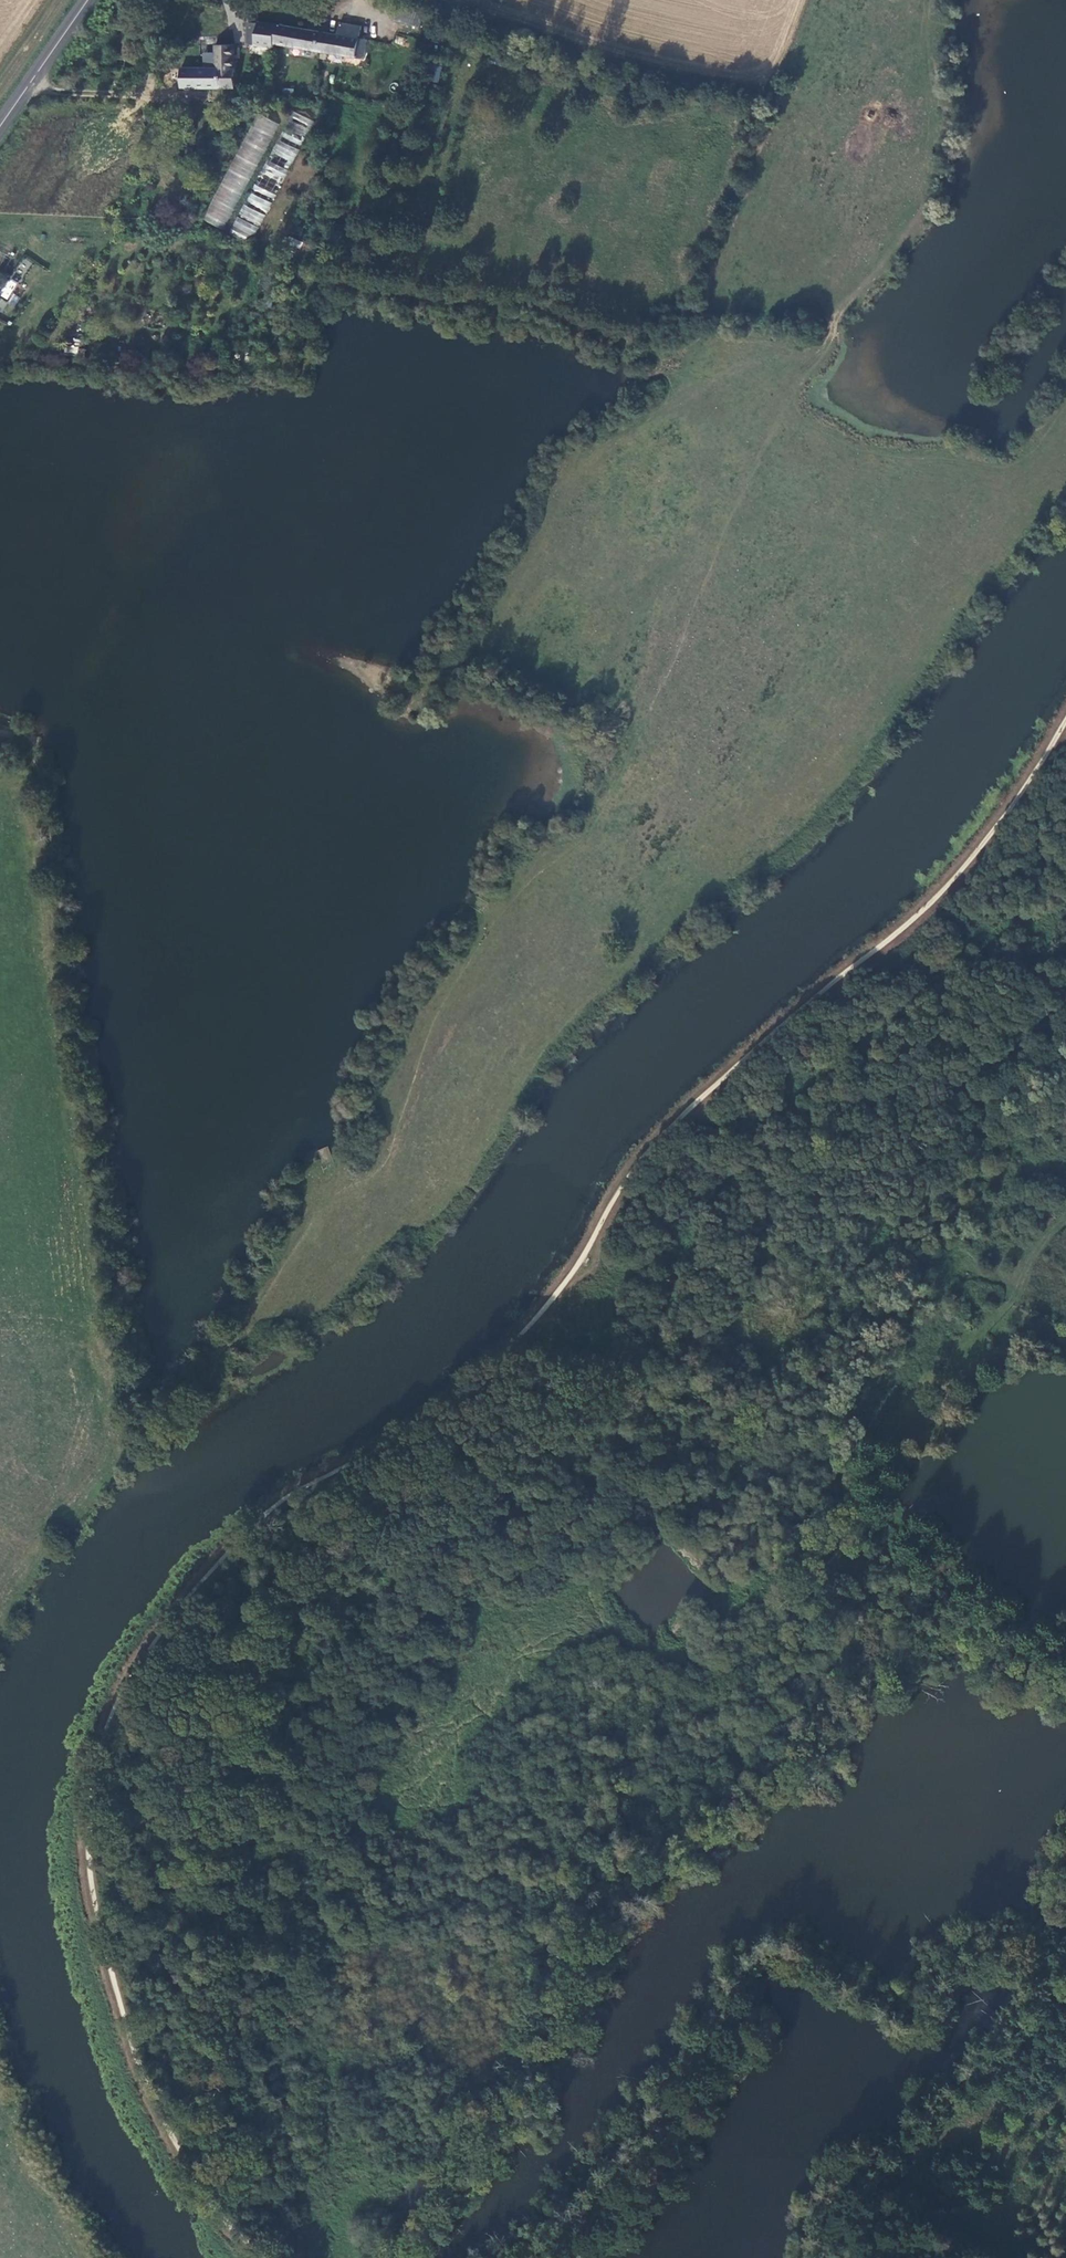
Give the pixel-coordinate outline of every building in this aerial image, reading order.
[(277,27),(254,23),(252,44),(275,47),(275,44),(277,27)] [(319,26),(307,24),(306,30),(277,27),(275,44),(361,58),(365,39),(358,36),(359,24),(336,23),(335,33),(319,31),(319,26)] [(394,43),(408,47),(410,39),(396,35),(394,43)] [(237,90),(238,46),(218,47),(218,69),(219,90),(237,90)] [(441,66),(435,65),(431,80),(437,82),(441,66)] [(218,69),(182,69),(183,89),(219,90),(218,69)] [(253,112),(206,222),(227,231),(275,121),(253,112)] [(294,112),(292,117),(309,126),(312,121),(294,112)] [(271,154),(291,163),(298,149),(277,140),(271,154)] [(262,179),(258,187),(272,195),(287,171),(270,161),(260,178),(262,179)] [(251,192),(246,200),(266,213),(271,204),(251,192)] [(259,226),(265,214),(243,204),(237,215),(259,226)] [(237,217),(230,231),(249,241),(256,227),(237,217)] [(9,300),(17,282),(7,278),(0,295),(0,296),(9,300)] [(327,1147),(318,1150),(322,1160),(331,1157),(327,1147)]
